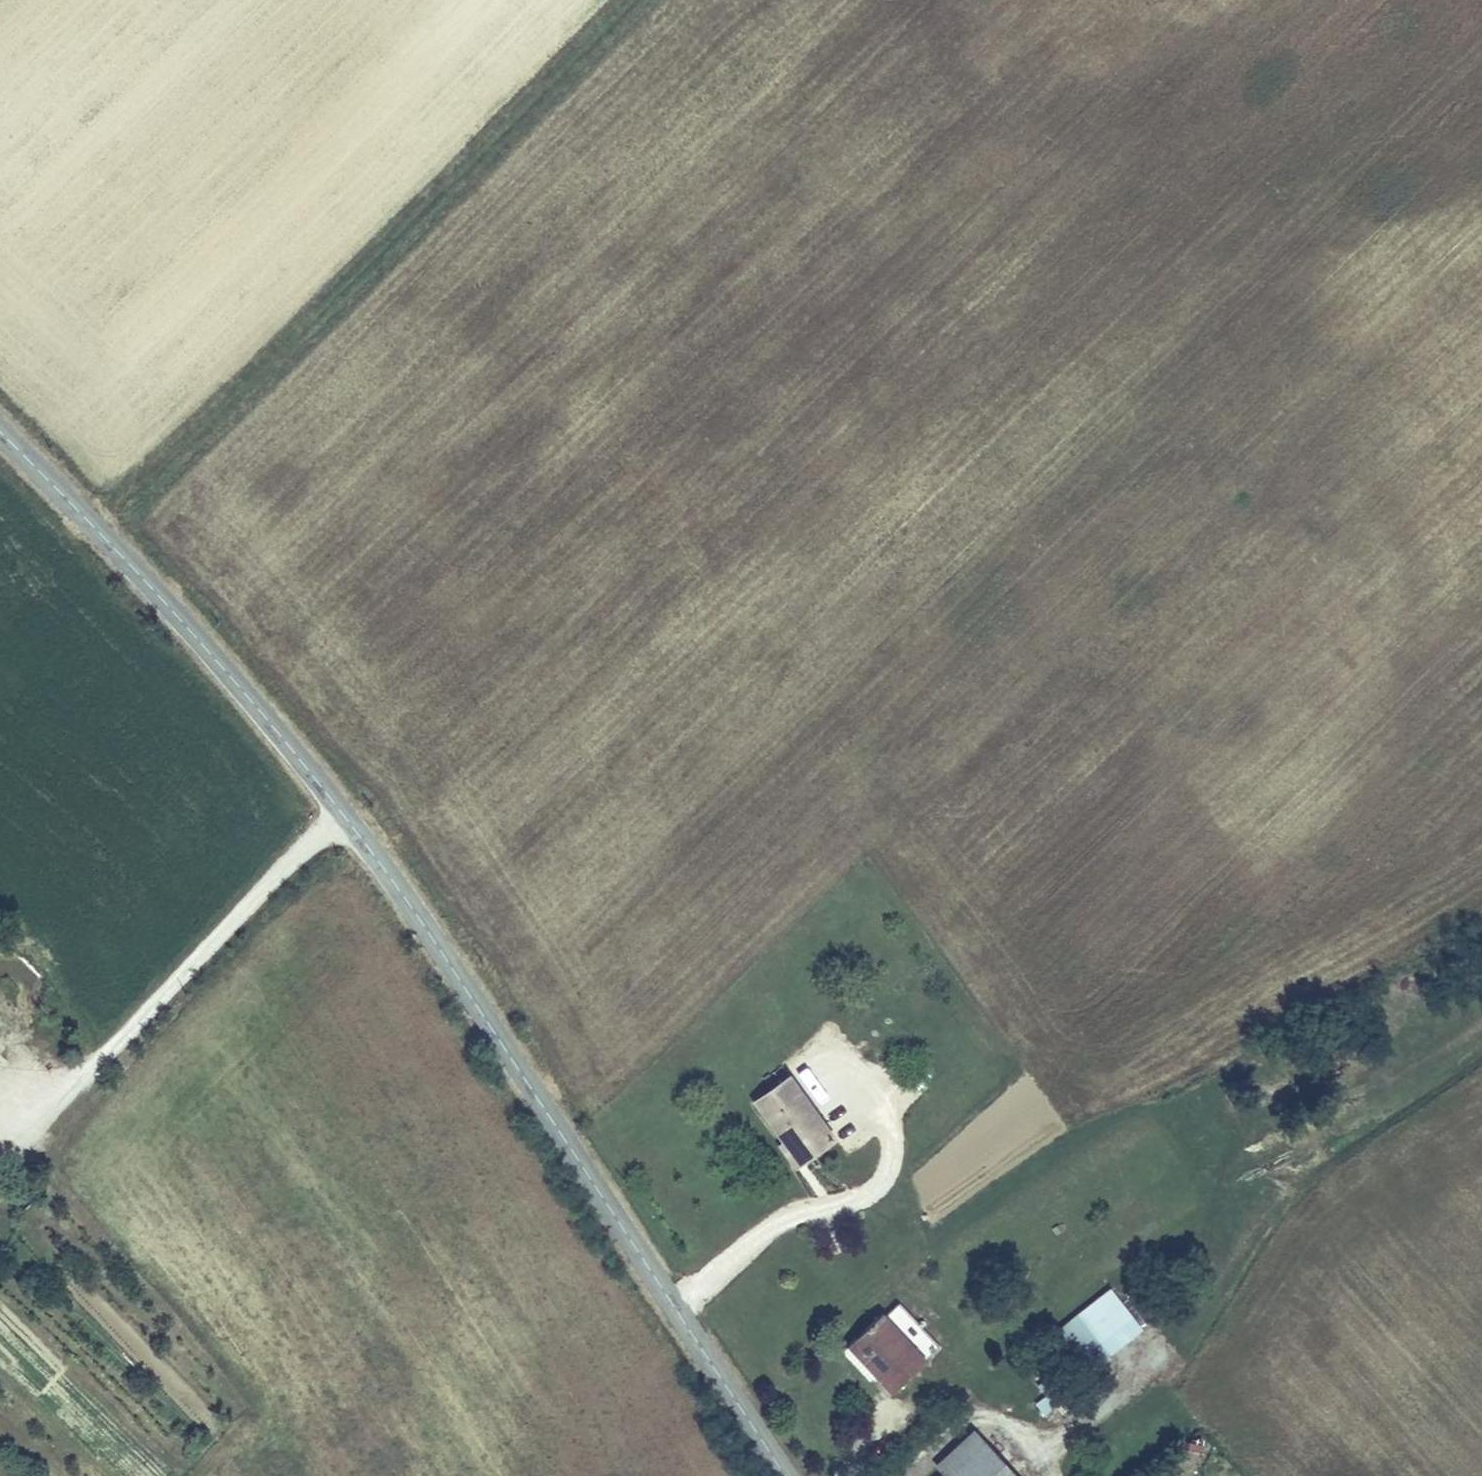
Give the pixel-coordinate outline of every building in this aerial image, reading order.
[(785,1070),(751,1097),(783,1137),(792,1131),(807,1150),(832,1130),(785,1070)] [(783,1137),(779,1140),(794,1160),(807,1150),(792,1131),(783,1137)] [(1052,1336),(1088,1377),(1142,1330),(1106,1289),(1052,1336)] [(880,1316),(842,1354),(870,1383),(876,1377),(895,1396),(939,1352),(895,1309),(884,1320),(880,1316)] [(1039,1382),(1030,1391),(1039,1400),(1048,1392),(1039,1382)] [(968,1421),(913,1475),(1020,1475),(1022,1474),(968,1421)]
